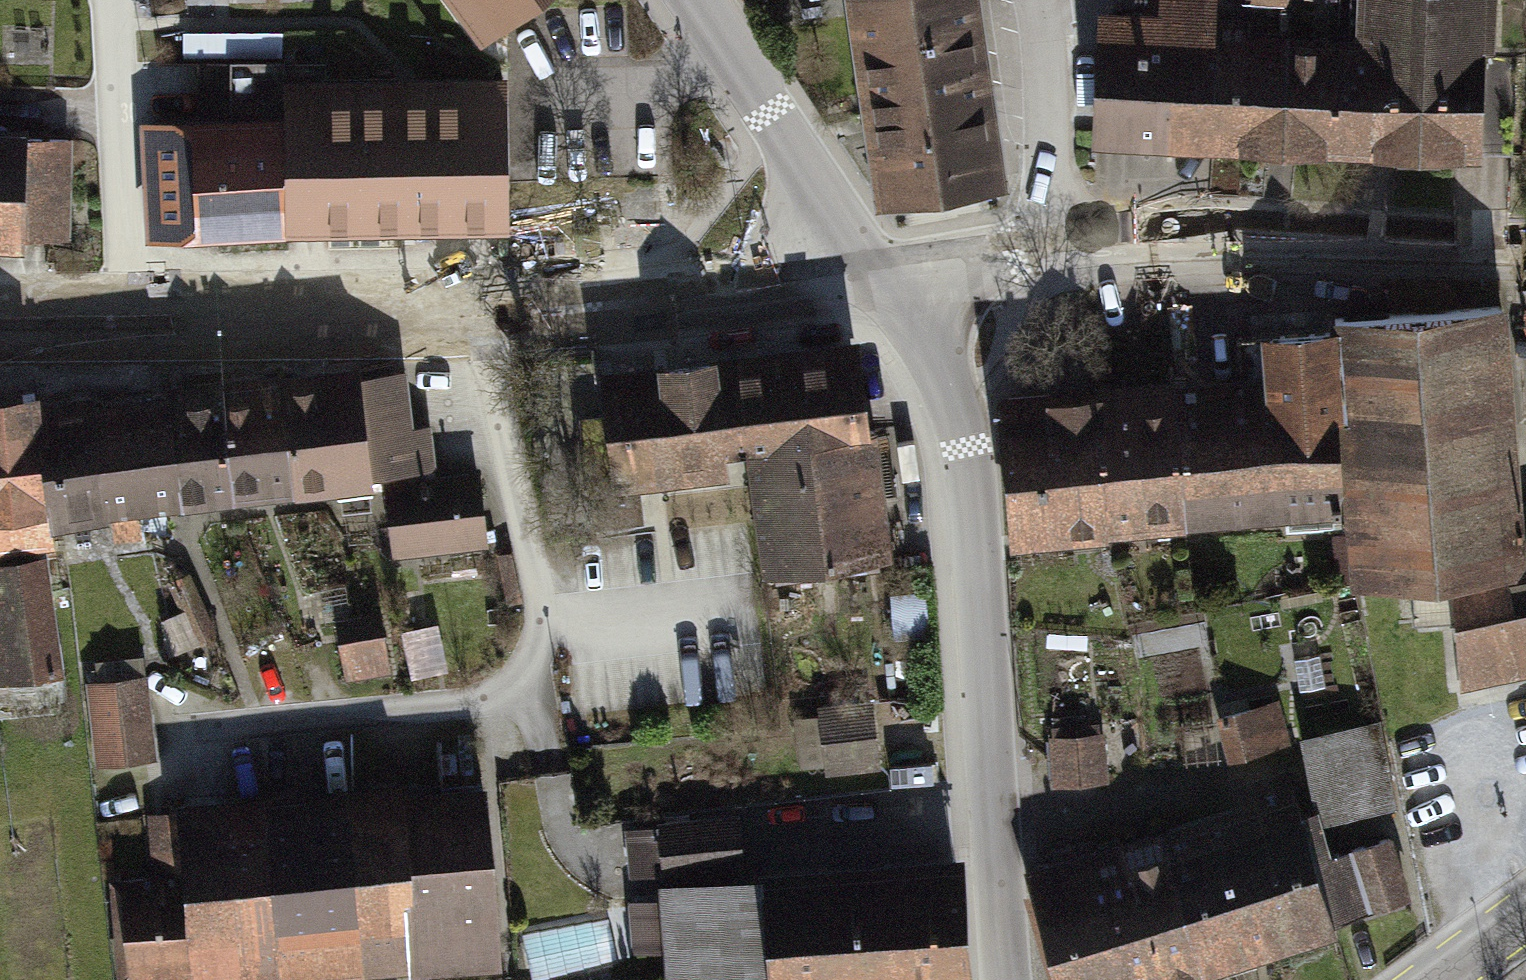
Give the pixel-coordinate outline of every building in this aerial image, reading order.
[(476,45),(538,0),(443,0),(476,45)] [(894,204),(943,197),(992,190),(988,162),(963,0),(865,0),(894,204)] [(1213,0),(1163,0),(1162,18),(1101,15),(1096,137),(1164,140),(1166,79),(1210,81),(1212,30),(1213,0)] [(1286,34),(1283,137),(1473,144),(1478,0),(1367,0),(1365,37),(1286,34)] [(1286,34),(1212,30),(1210,81),(1166,79),(1164,140),(1280,146),(1283,137),(1286,34)] [(278,80),(277,35),(235,36),(238,114),(143,118),(147,236),(282,232),(278,80)] [(505,74),(278,80),(282,232),(509,226),(505,74)] [(22,246),(23,229),(64,230),(66,136),(20,135),(20,126),(0,126),(0,245),(22,246)] [(1333,320),(1351,573),(1415,565),(1419,613),(1470,613),(1475,665),(1525,655),(1525,532),(1512,535),(1494,308),(1333,320)] [(1268,377),(1173,384),(1182,521),(1346,509),(1333,327),(1265,332),(1268,377)] [(695,355),(599,367),(613,487),(728,473),(747,471),(744,447),(863,432),(852,336),(695,355)] [(0,392),(0,515),(425,479),(415,356),(0,392)] [(1173,384),(1095,392),(1106,524),(1182,521),(1173,384)] [(1039,388),(1004,390),(1015,535),(1106,528),(1106,524),(1095,392),(1040,396),(1039,388)] [(887,547),(873,432),(863,432),(750,448),(765,562),(887,547)] [(481,474),(388,486),(396,554),(490,541),(481,474)] [(51,667),(43,565),(0,568),(0,671),(51,667)] [(381,608),(334,617),(345,675),(392,666),(381,608)] [(156,761),(151,678),(90,681),(94,764),(156,761)] [(1282,739),(1272,700),(1219,714),(1229,752),(1282,739)] [(877,763),(868,702),(813,710),(822,771),(877,763)] [(1108,774),(1100,722),(1045,730),(1053,782),(1108,774)] [(1374,725),(1309,737),(1323,812),(1388,800),(1374,725)] [(1249,805),(1160,832),(1200,962),(1407,898),(1388,837),(1312,860),(1284,769),(1242,782),(1249,805)] [(483,775),(223,797),(239,979),(496,962),(483,775)] [(172,801),(178,869),(188,976),(188,979),(236,979),(239,979),(223,797),(172,801)] [(643,824),(649,946),(670,945),(671,979),(963,979),(956,854),(737,865),(735,819),(643,824)] [(1032,870),(1063,979),(1161,979),(1164,979),(1204,979),(1200,962),(1160,832),(1032,870)] [(110,877),(121,979),(151,979),(188,976),(178,869),(110,877)]
